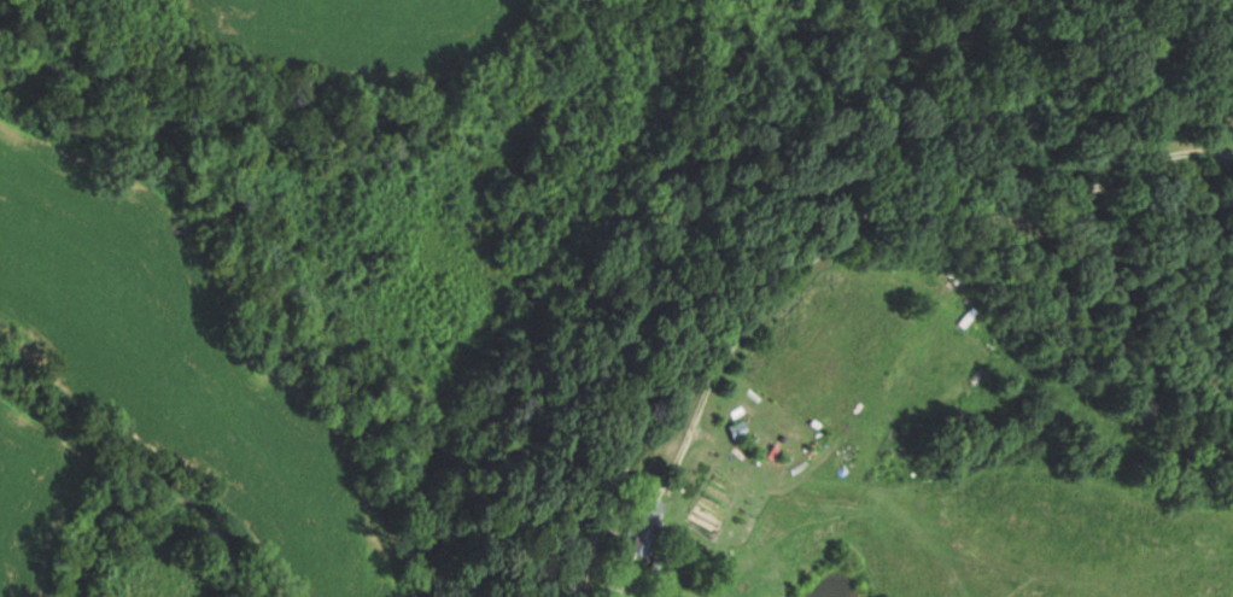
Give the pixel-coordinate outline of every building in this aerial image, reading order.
[(671,502),(644,495),(628,551),(656,558),(671,502)]
